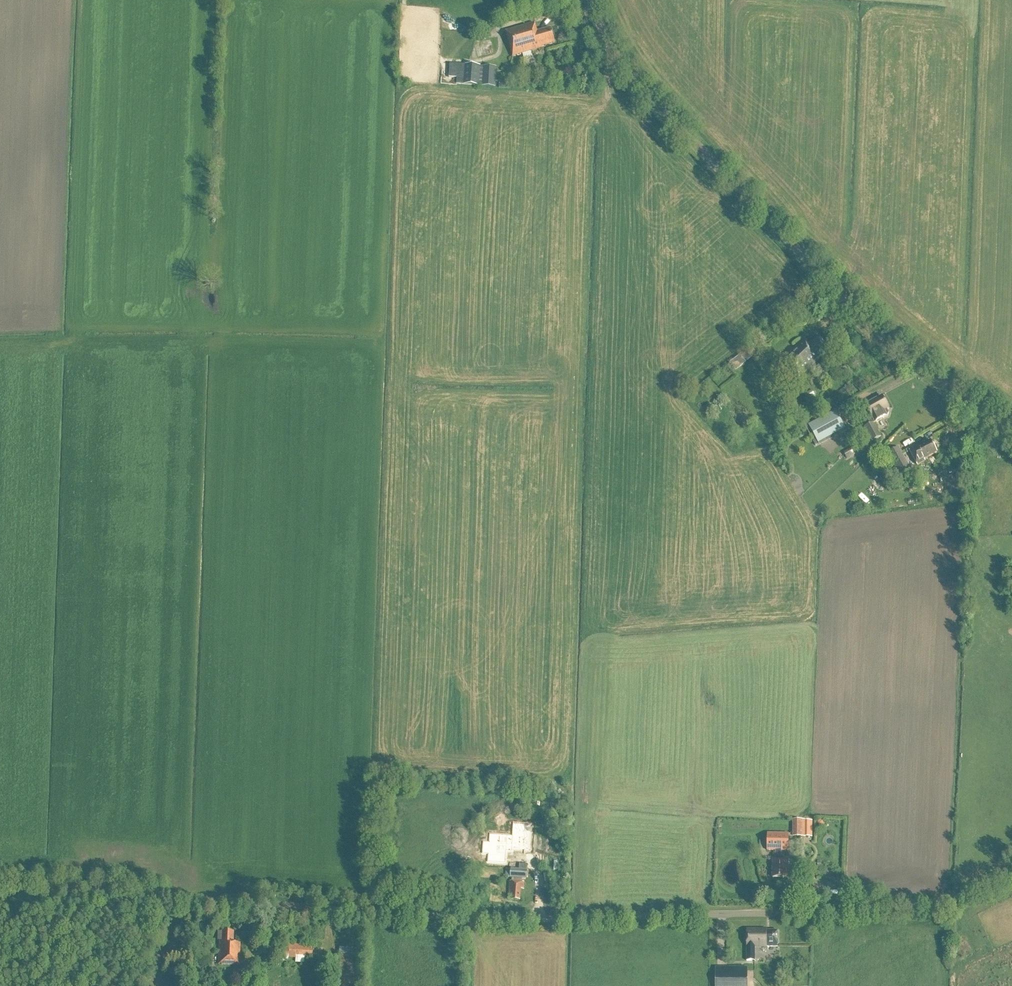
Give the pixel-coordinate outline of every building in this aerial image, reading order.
[(532,58),(530,52),(542,49),(542,48),(555,44),(551,29),(537,33),(535,24),(506,32),(513,57),(523,55),(524,60),(532,58)] [(450,65),(449,79),(457,79),(457,86),(496,88),(497,68),(450,65)] [(819,337),(810,346),(804,340),(782,361),(799,379),(820,359),(819,358),(829,348),(819,337)] [(730,365),(736,372),(746,364),(740,356),(730,365)] [(882,397),(866,406),(869,412),(864,414),(870,425),(865,428),(872,443),(881,438),(874,424),(887,416),(888,415),(889,413),(887,410),(889,409),(882,397)] [(835,412),(809,426),(819,444),(845,430),(835,412)] [(931,442),(925,445),(924,443),(909,451),(917,466),(925,461),(924,460),(937,453),(931,442)] [(852,448),(843,453),(847,460),(856,455),(852,448)] [(899,449),(887,455),(899,477),(911,470),(899,449)] [(813,837),(813,821),(793,821),(793,838),(806,838),(806,837),(813,837)] [(820,821),(817,825),(821,829),(826,824),(823,821),(820,821)] [(788,852),(789,834),(768,833),(767,851),(775,851),(788,852)] [(781,860),(782,852),(775,851),(775,860),(772,860),(772,879),(788,879),(788,860),(781,860)] [(527,879),(528,865),(519,864),(519,870),(506,870),(506,877),(510,878),(527,879)] [(520,901),(521,890),(524,890),(524,883),(510,882),(509,898),(512,898),(512,900),(520,901)] [(767,930),(747,930),(747,961),(755,962),(755,947),(778,947),(778,932),(767,932),(767,930)] [(218,932),(218,936),(218,941),(219,941),(219,965),(239,966),(240,944),(233,944),(234,933),(218,932)] [(282,945),(281,957),(281,958),(282,958),(282,962),(288,962),(288,959),(295,960),(295,964),(304,965),(304,961),(311,961),(312,947),(282,945)] [(729,970),(729,985),(743,985),(743,979),(749,979),(748,969),(729,970)]
